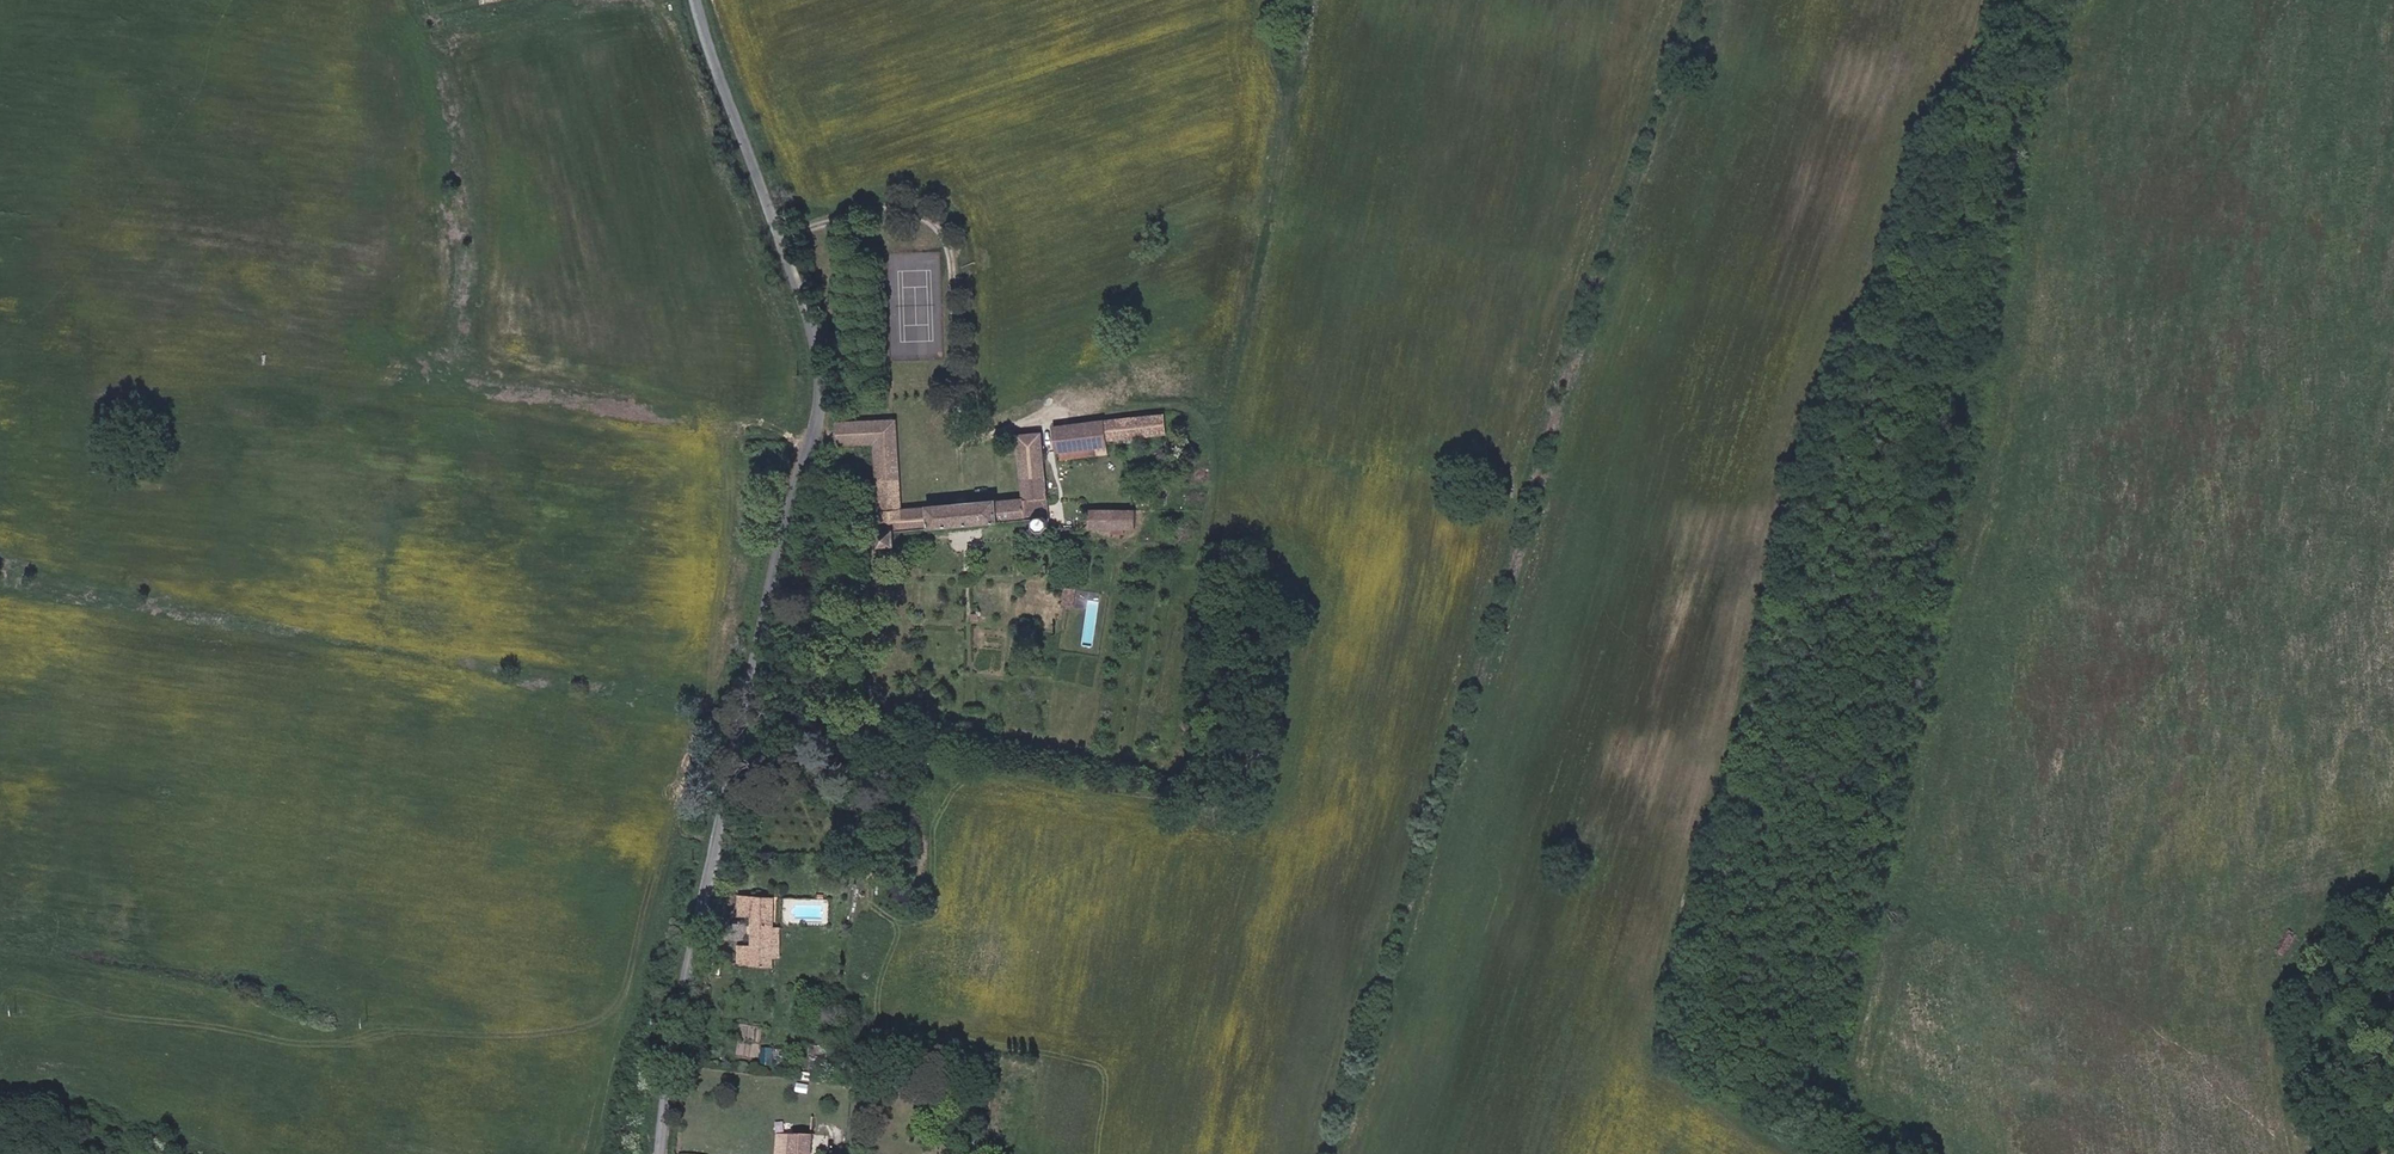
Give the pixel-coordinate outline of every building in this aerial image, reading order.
[(890,528),(1044,515),(1040,433),(1021,433),(1024,496),(908,502),(905,414),(846,416),(846,441),(874,439),(877,541),(890,540),(890,528)] [(1063,455),(1151,450),(1150,423),(1056,430),(1057,451),(1063,451),(1063,455)] [(1061,526),(1154,521),(1153,502),(1073,508),(1073,515),(1061,516),(1061,526)] [(740,915),(754,917),(755,894),(741,894),(740,915)] [(773,943),(773,926),(774,896),(755,894),(754,917),(752,947),(751,967),(772,968),(772,957),(773,943)] [(773,943),(782,944),(783,927),(773,926),(773,943)] [(772,957),(781,957),(782,944),(773,943),(772,957)] [(737,966),(751,967),(752,947),(739,946),(737,966)] [(808,1097),(818,1098),(820,1083),(810,1081),(808,1097)] [(789,1123),(800,1123),(800,1116),(787,1115),(786,1127),(782,1126),(782,1134),(789,1135),(789,1123)] [(811,1136),(815,1136),(817,1118),(800,1116),(800,1123),(789,1123),(789,1135),(811,1136)] [(811,1136),(789,1135),(782,1134),(780,1153),(810,1153),(811,1136)]
